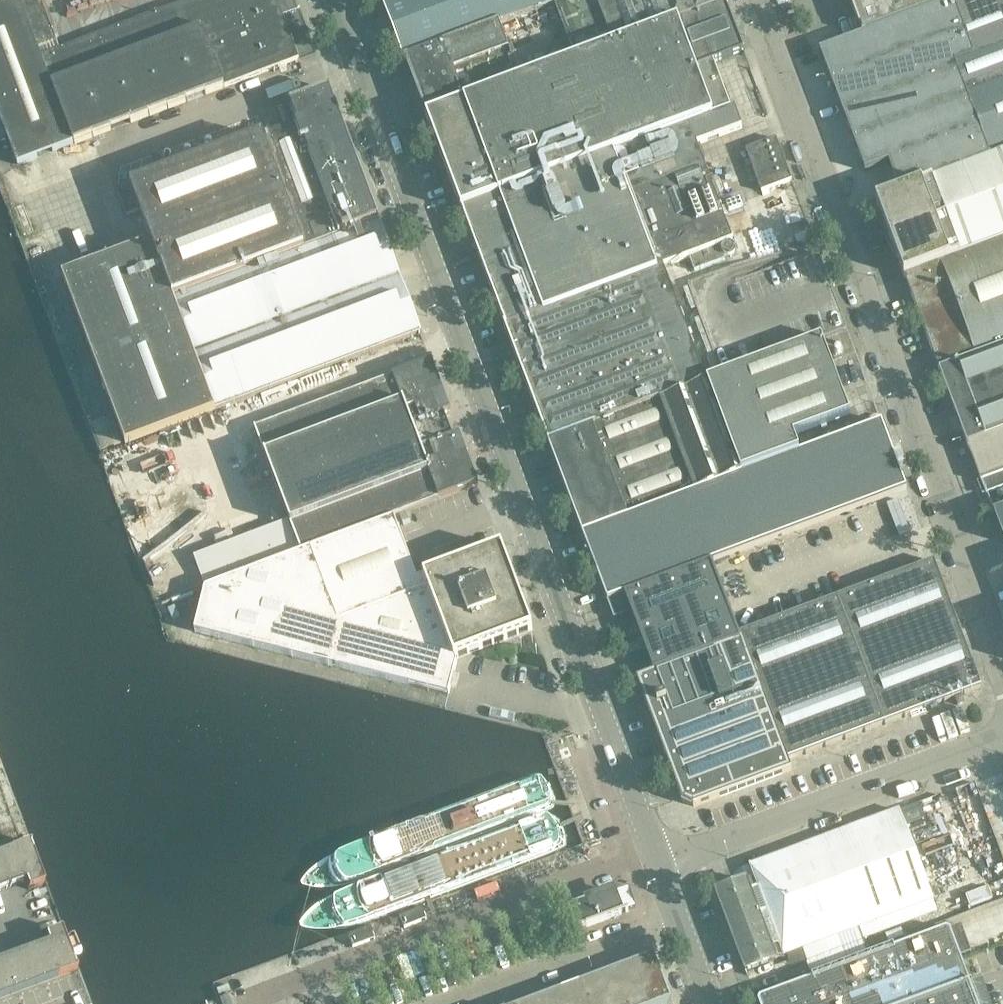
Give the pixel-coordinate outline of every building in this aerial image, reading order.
[(10,143),(18,165),(69,145),(68,145),(47,87),(36,58),(60,49),(40,0),(14,0),(0,5),(0,117),(10,143)] [(60,49),(36,58),(47,87),(202,29),(224,86),(299,58),(283,16),(296,11),(292,0),(279,0),(277,1),(277,0),(191,0),(60,49)] [(383,2),(405,59),(406,59),(443,45),(499,24),(564,0),(389,0),(383,2)] [(613,46),(678,22),(725,4),(724,0),(564,0),(554,4),(576,60),(613,46)] [(862,34),(819,50),(831,81),(966,30),(954,0),(942,5),(916,15),(889,25),(862,35),(862,34)] [(862,34),(862,35),(889,25),(880,0),(849,0),(862,34)] [(889,25),(916,15),(910,0),(880,0),(889,25)] [(916,15),(942,5),(940,0),(910,0),(916,15)] [(954,0),(966,30),(976,55),(957,63),(959,67),(970,96),(981,126),(992,157),(1002,153),(1002,0),(956,0),(954,0)] [(613,46),(577,61),(613,154),(690,126),(731,108),(713,63),(743,51),(726,5),(695,16),(678,22),(613,46)] [(499,24),(443,45),(452,68),(507,48),(499,24)] [(47,87),(68,145),(224,86),(202,29),(47,87)] [(966,30),(831,81),(840,107),(842,111),(959,67),(957,63),(976,55),(966,30)] [(443,45),(406,59),(415,82),(414,82),(427,117),(463,103),(465,102),(452,68),(443,45)] [(465,102),(463,103),(500,196),(613,154),(577,61),(576,61),(465,102)] [(959,67),(842,111),(853,140),(970,96),(959,67)] [(329,90),(290,105),(297,124),(294,125),(300,142),(303,142),(339,236),(379,221),(330,89),(329,90)] [(970,96),(853,140),(864,170),(981,126),(970,96)] [(500,196),(463,103),(427,117),(437,143),(436,143),(462,210),(500,196)] [(731,108),(690,126),(697,145),(742,128),(734,107),(731,108)] [(131,186),(117,192),(125,214),(140,208),(153,242),(174,298),(339,236),(303,142),(300,142),(294,125),(263,136),(131,186)] [(690,126),(613,154),(658,269),(664,267),(689,257),(694,270),(724,258),(720,246),(733,241),(697,145),(690,126)] [(981,126),(864,170),(865,171),(888,162),(900,192),(992,157),(981,126)] [(776,138),(746,149),(762,191),(791,180),(776,138)] [(876,201),(905,276),(941,262),(1002,239),(1002,153),(992,157),(900,192),(876,201)] [(658,269),(613,154),(500,196),(543,313),(658,270),(658,269)] [(500,196),(462,210),(475,247),(479,257),(497,304),(498,304),(506,326),(543,313),(500,196)] [(724,205),(727,214),(741,209),(737,200),(724,205)] [(339,236),(174,298),(216,411),(416,335),(420,334),(421,336),(422,336),(421,333),(379,221),(339,236)] [(730,269),(688,285),(721,376),(847,330),(819,252),(814,239),(777,252),(777,251),(730,269)] [(941,262),(975,356),(1002,346),(1002,239),(941,262)] [(216,411),(174,298),(153,242),(63,276),(126,445),(216,411)] [(905,276),(939,370),(975,356),(941,262),(905,276)] [(506,326),(504,327),(525,381),(533,403),(669,352),(684,390),(707,382),(664,267),(658,269),(658,270),(543,313),(506,326)] [(126,445),(102,454),(112,480),(426,362),(416,335),(216,411),(126,445)] [(721,376),(707,382),(741,473),(800,452),(794,435),(849,415),(821,339),(721,376)] [(939,370),(967,444),(1002,431),(1002,346),(975,356),(939,370)] [(593,424),(659,399),(684,390),(669,352),(533,403),(547,441),(593,424)] [(694,492),(741,473),(707,382),(684,390),(659,399),(694,492)] [(439,396),(147,506),(158,536),(450,426),(439,396)] [(593,424),(628,517),(694,492),(659,399),(593,424)] [(741,473),(694,492),(628,517),(582,534),(607,601),(624,594),(906,489),(881,422),(800,452),(741,473)] [(547,441),(582,534),(628,517),(593,424),(547,441)] [(967,444),(981,482),(986,493),(1002,487),(1002,431),(967,444)] [(463,459),(149,578),(158,604),(206,585),(300,550),(309,547),(374,523),(438,499),(473,486),(463,459)] [(994,514),(993,514),(1002,540),(1002,510),(994,514)] [(431,588),(426,575),(417,578),(394,517),(375,524),(374,523),(309,547),(338,623),(431,588)] [(426,575),(431,588),(457,657),(532,628),(502,546),(426,575)] [(309,547),(300,550),(206,585),(195,632),(429,689),(449,694),(457,657),(431,588),(338,623),(309,547)] [(841,596),(740,634),(742,639),(743,639),(788,759),(888,722),(981,687),(934,561),(841,596)] [(624,594),(607,601),(614,617),(630,611),(624,594)] [(742,639),(636,679),(682,802),(693,807),(791,770),(788,759),(743,639),(742,639)] [(551,762),(212,883),(242,969),(581,842),(551,762)] [(742,870),(746,881),(776,960),(933,900),(899,811),(742,870)] [(0,853),(0,890),(25,881),(28,889),(43,883),(28,843),(0,853)] [(735,885),(716,892),(746,971),(776,960),(746,881),(742,870),(731,873),(735,885)] [(586,902),(569,908),(577,931),(587,927),(622,914),(613,892),(586,902)] [(0,960),(0,998),(75,970),(60,929),(45,935),(48,943),(0,960)] [(758,1003),(991,1003),(983,981),(981,980),(969,985),(969,984),(969,983),(969,982),(950,931),(949,930),(949,929),(948,929),(947,929),(946,929),(895,948),(894,949),(893,950),(892,949),(814,978),(813,980),(812,980),(811,979),(760,999),(759,1000),(758,1000),(758,1001),(758,1003)] [(525,1003),(672,1003),(654,955),(525,1003)] [(221,999),(222,1003),(236,1003),(233,995),(221,999)]
